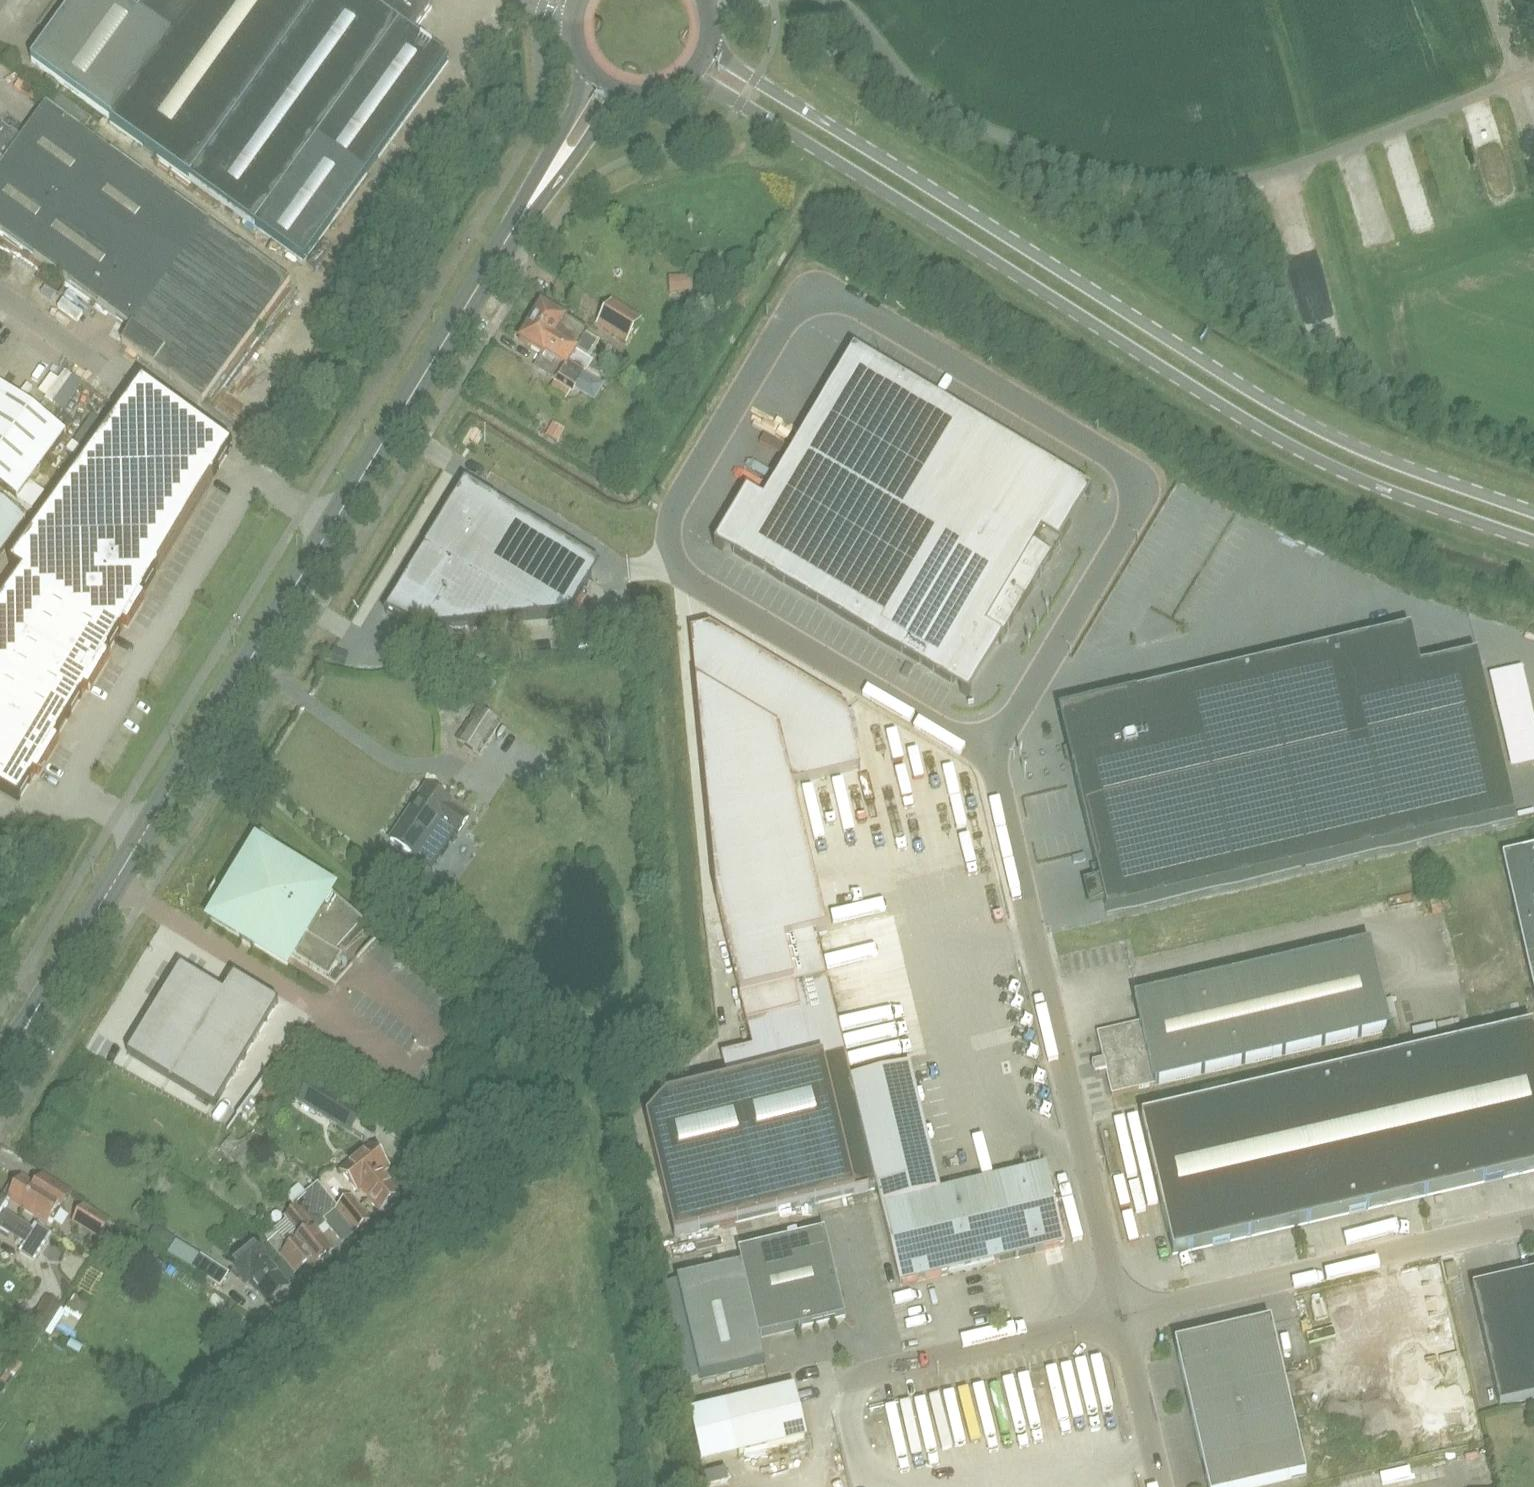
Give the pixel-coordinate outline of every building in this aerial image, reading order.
[(143,6),(136,16),(113,0),(76,0),(30,62),(111,120),(109,123),(181,175),(248,83),(177,31),(143,6)] [(143,6),(177,31),(248,83),(181,175),(303,263),(448,62),(410,35),(430,8),(418,0),(365,0),(364,1),(363,0),(148,0),(143,6)] [(51,95),(58,87),(46,78),(40,86),(51,95)] [(69,122),(78,111),(55,94),(46,105),(45,104),(19,140),(0,126),(0,234),(129,328),(119,342),(201,402),(289,281),(69,122)] [(641,319),(611,301),(595,327),(626,345),(641,319)] [(541,307),(536,314),(532,315),(527,323),(588,359),(590,355),(578,347),(585,336),(564,323),(565,321),(541,307)] [(588,359),(527,323),(523,329),(525,332),(519,343),(543,357),(544,355),(563,367),(554,382),(572,393),(591,362),(587,360),(588,359)] [(1073,482),(853,351),(763,502),(732,554),(952,685),(982,634),(1000,645),(1071,526),(1053,516),(1073,482)] [(18,802),(31,781),(30,781),(33,777),(38,779),(59,744),(54,741),(57,737),(58,737),(82,697),(81,697),(84,692),(89,695),(110,660),(105,657),(108,652),(108,653),(120,633),(120,632),(123,628),(127,631),(145,601),(140,598),(143,594),(144,594),(156,574),(155,574),(158,570),(159,570),(212,482),(211,481),(214,477),(232,447),(142,382),(9,566),(22,573),(0,604),(0,791),(18,802)] [(16,499),(64,434),(0,387),(0,488),(16,499)] [(1091,492),(1073,482),(1053,516),(1071,526),(1091,492)] [(385,614),(417,633),(569,617),(592,579),(489,517),(497,503),(465,483),(385,614)] [(728,551),(732,554),(763,502),(745,492),(715,544),(728,551)] [(24,521),(0,504),(0,554),(24,521)] [(665,1097),(645,1121),(673,1246),(878,1198),(851,1086),(825,977),(815,936),(827,933),(792,786),(861,769),(846,709),(710,629),(690,633),(716,899),(740,997),(739,997),(746,1024),(752,1049),(721,1057),(727,1083),(665,1097)] [(1477,656),(1420,669),(1411,630),(1136,695),(1136,694),(1058,712),(1072,771),(1106,915),(1114,913),(1515,820),(1477,656)] [(970,696),(1000,645),(982,634),(952,685),(956,687),(970,696)] [(457,742),(478,756),(499,724),(478,710),(457,742)] [(390,840),(414,857),(412,859),(431,872),(468,819),(449,806),(451,804),(426,787),(390,840)] [(356,918),(262,834),(210,920),(287,967),(292,958),(329,981),(342,959),(325,948),(329,942),(333,944),(356,918)] [(1521,853),(1533,911),(1533,850),(1521,853)] [(1370,944),(1134,1000),(1140,1024),(1097,1034),(1103,1060),(1096,1062),(1099,1075),(1106,1073),(1111,1097),(1390,1031),(1370,944)] [(159,1004),(127,1056),(128,1056),(213,1108),(214,1109),(278,1005),(233,977),(223,994),(198,980),(199,979),(180,967),(158,1003),(159,1004)] [(1141,1119),(1173,1255),(1533,1172),(1533,1037),(1532,1028),(1141,1119)] [(878,1198),(880,1207),(940,1193),(910,1071),(851,1086),(878,1198)] [(295,1103),(350,1135),(363,1112),(309,1080),(295,1103)] [(230,1137),(221,1147),(219,1150),(243,1173),(265,1148),(250,1134),(239,1145),(230,1137)] [(379,1214),(380,1213),(383,1214),(398,1202),(398,1199),(400,1197),(382,1174),(388,1169),(371,1148),(340,1173),(357,1194),(361,1191),(379,1214)] [(940,1193),(880,1207),(899,1286),(1063,1247),(1044,1168),(940,1193)] [(35,1188),(21,1179),(19,1182),(14,1179),(4,1195),(9,1198),(7,1202),(9,1203),(47,1226),(57,1209),(62,1212),(72,1195),(42,1177),(35,1188)] [(337,1209),(336,1208),(317,1185),(291,1205),(295,1210),(284,1218),(286,1221),(302,1240),(289,1251),(273,1232),(264,1240),(280,1259),(294,1276),(306,1266),(310,1271),(334,1251),(318,1231),(325,1226),(342,1245),(354,1234),(335,1211),(337,1209)] [(354,1234),(366,1225),(371,1221),(350,1196),(336,1208),(337,1209),(335,1211),(354,1234)] [(7,1202),(0,1198),(0,1230),(23,1244),(18,1253),(36,1264),(53,1236),(34,1225),(31,1230),(3,1213),(9,1203),(7,1202)] [(84,1208),(74,1224),(99,1240),(109,1224),(84,1208)] [(146,1241),(167,1255),(176,1240),(155,1227),(146,1241)] [(764,1364),(758,1339),(844,1319),(824,1233),(738,1253),(741,1266),(676,1281),(699,1380),(764,1364)] [(289,1289),(262,1256),(251,1242),(225,1263),(245,1287),(249,1283),(268,1306),(289,1289)] [(200,1256),(191,1270),(220,1288),(228,1274),(200,1256)] [(1448,1281),(1458,1279),(1455,1265),(1445,1267),(1448,1281)] [(1510,1272),(1511,1279),(1472,1288),(1499,1407),(1533,1399),(1533,1266),(1510,1272)] [(44,1338),(54,1320),(62,1307),(45,1296),(27,1327),(44,1338)] [(1175,1345),(1208,1486),(1257,1486),(1306,1476),(1270,1322),(1175,1345)] [(1098,1395),(1103,1413),(1116,1410),(1103,1357),(1086,1361),(1094,1396),(1098,1395)] [(1048,1368),(1056,1423),(1083,1419),(1076,1365),(1048,1368)] [(985,1441),(1042,1429),(1031,1374),(974,1385),(985,1441)] [(701,1457),(737,1449),(738,1456),(805,1440),(793,1389),(691,1413),(701,1457)]
